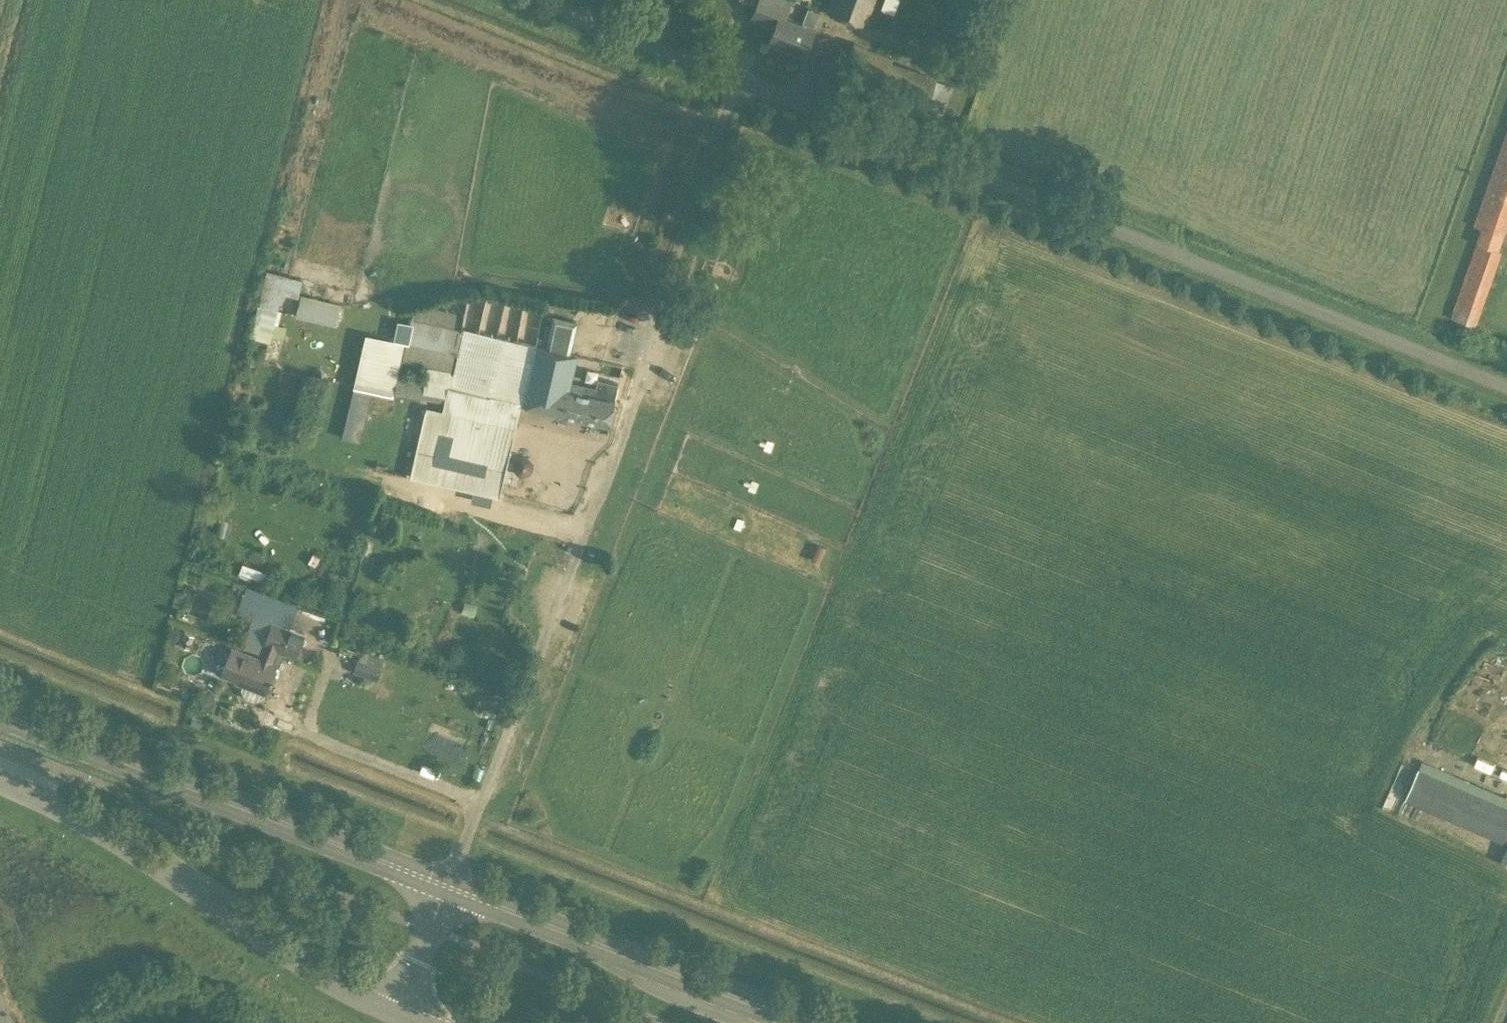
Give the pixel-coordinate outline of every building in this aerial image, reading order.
[(755,4),(749,19),(772,28),(779,12),(785,15),(791,0),(757,0),(755,4)] [(875,0),(828,0),(824,11),(865,27),(875,0)] [(772,28),(767,38),(804,53),(814,26),(813,26),(819,11),(808,7),(802,22),(785,15),(779,12),(772,28)] [(952,85),(935,79),(936,76),(892,60),(893,57),(854,41),(840,77),(877,92),(877,99),(922,116),(923,114),(940,120),(952,85)] [(1473,224),(1503,235),(1506,224),(1506,126),(1473,224)] [(1502,250),(1476,241),(1449,316),(1476,325),(1502,250)] [(265,272),(249,338),(267,342),(272,344),(284,295),(301,299),(302,297),(305,282),(265,272)] [(337,327),(342,306),(302,297),(301,299),(297,317),(337,327)] [(524,405),(609,424),(614,400),(617,383),(597,378),(593,396),(569,391),(577,354),(462,330),(411,318),(385,319),(384,322),(374,323),(371,334),(365,332),(353,387),(354,387),(372,391),(379,392),(378,397),(380,398),(377,409),(389,412),(394,392),(443,400),(442,409),(425,406),(410,476),(500,496),(521,402),(524,403),(524,405)] [(354,387),(342,437),(360,441),(372,391),(354,387)] [(268,580),(271,570),(243,564),(241,574),(268,580)] [(237,609),(271,622),(263,644),(258,657),(232,646),(220,674),(265,692),(276,664),(279,665),(284,652),(295,656),(303,633),(287,628),(296,604),(246,586),(237,609)] [(376,679),(381,667),(358,659),(353,671),(376,679)] [(1506,844),(1506,806),(1419,768),(1406,800),(1506,844)]
